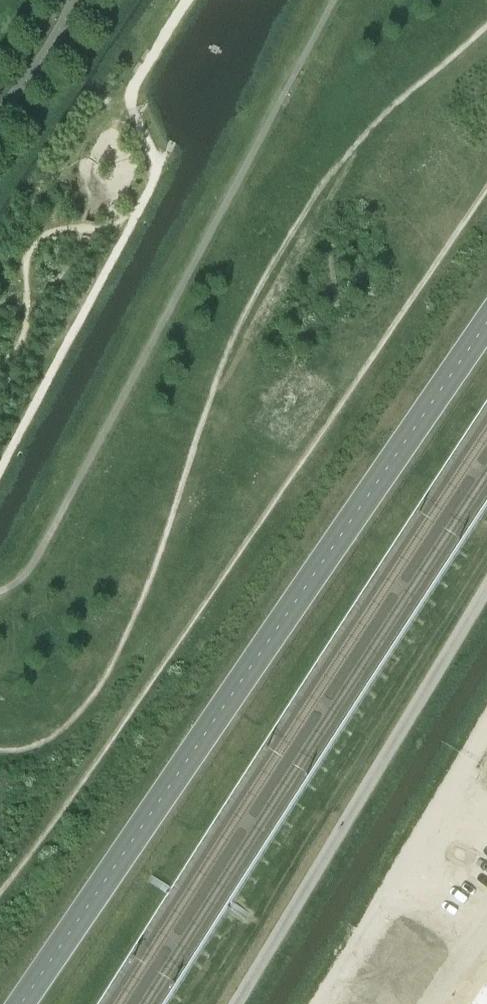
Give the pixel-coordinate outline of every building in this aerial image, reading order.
[(472,1001),(476,1003),(486,1003),(486,987),(483,984),(472,1001)]
